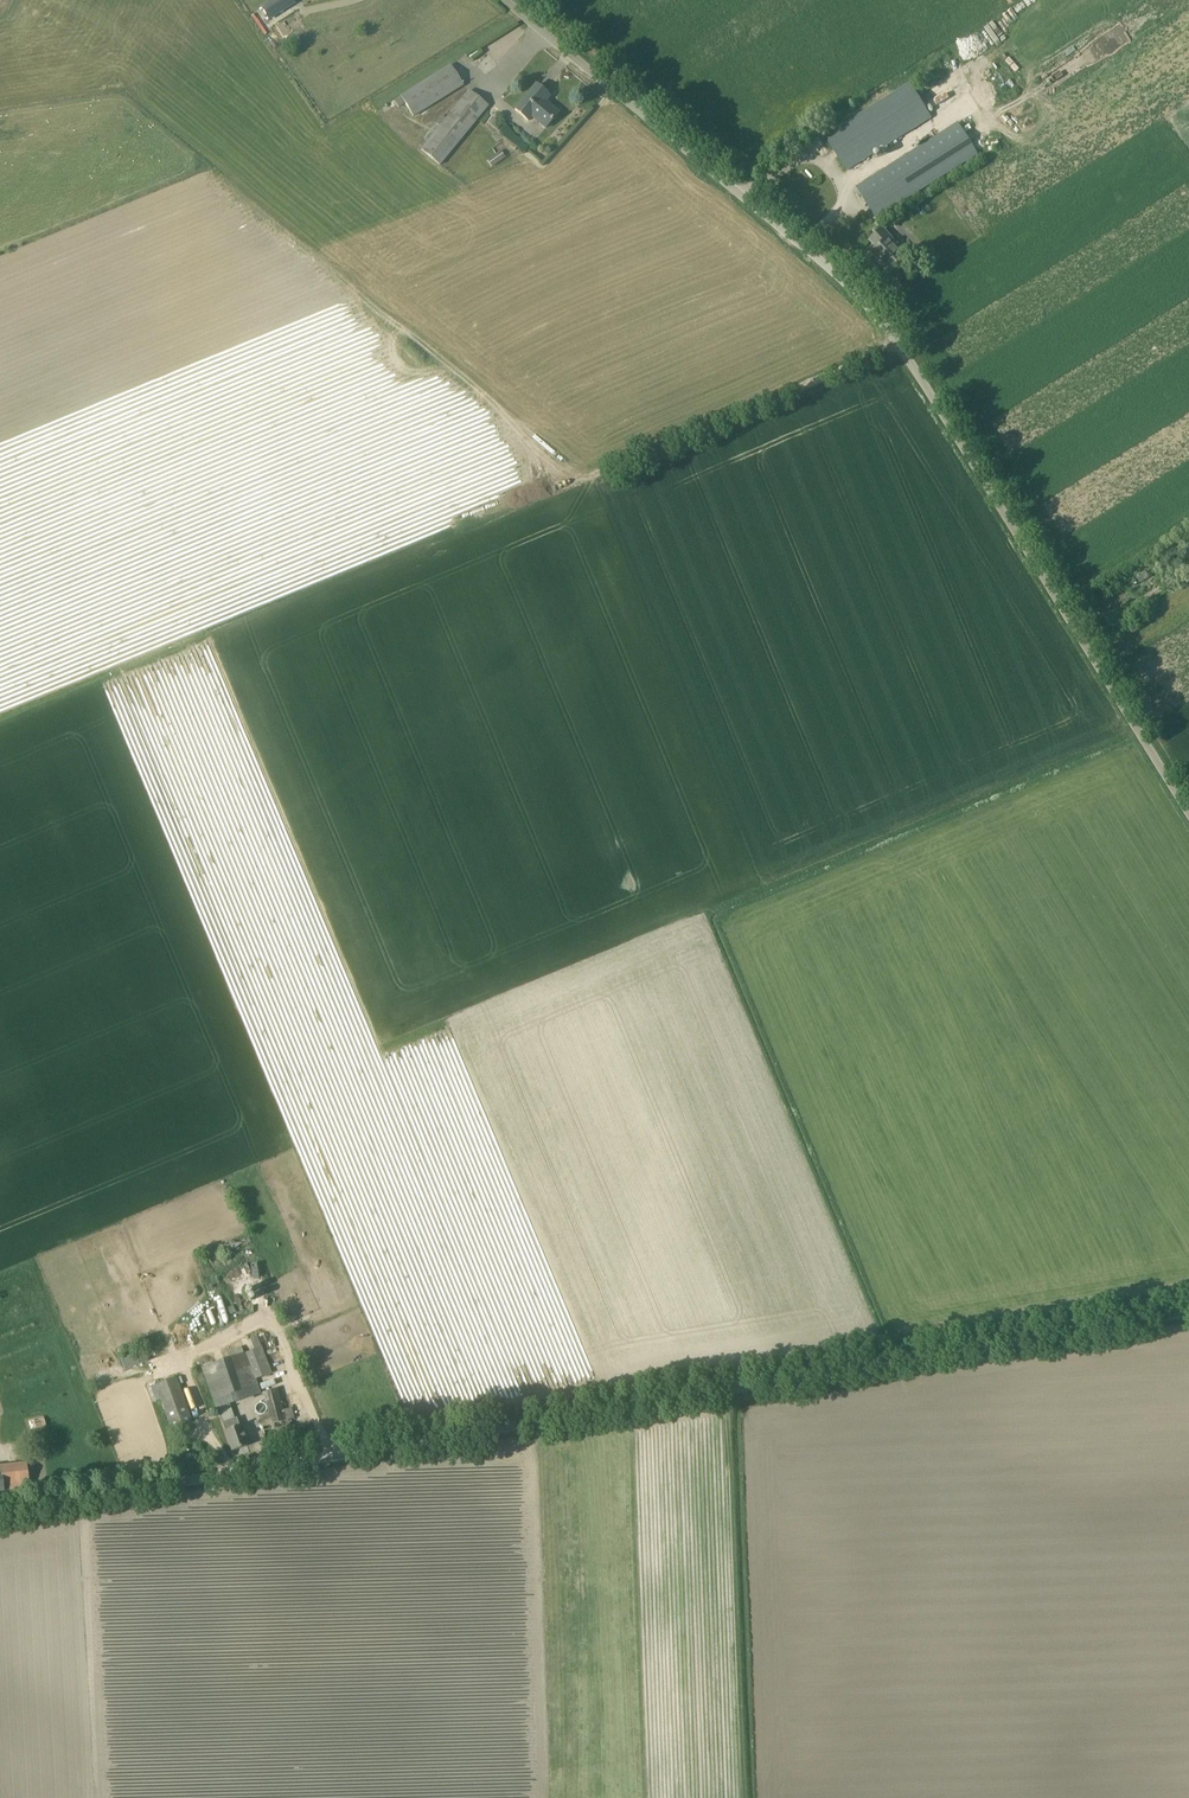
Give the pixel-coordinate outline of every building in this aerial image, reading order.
[(271,17),(281,10),(295,2),(293,0),(271,0),(260,7),(268,19),(271,17)] [(451,64),(401,95),(413,116),(464,85),(451,64)] [(845,171),(931,117),(909,83),(824,137),(845,171)] [(536,85),(515,110),(528,121),(532,117),(545,128),(558,113),(545,101),(549,96),(536,85)] [(436,123),(440,126),(421,149),(439,164),(488,105),(470,90),(446,119),(442,116),(436,123)] [(876,219),(978,154),(957,122),(856,187),(876,219)] [(895,242),(882,228),(870,240),(877,248),(871,253),(890,273),(905,259),(892,245),(895,242)] [(1128,627),(1133,635),(1146,628),(1140,619),(1128,627)] [(221,1295),(214,1297),(220,1323),(227,1321),(221,1295)] [(245,1352),(201,1368),(216,1409),(260,1394),(255,1379),(270,1373),(261,1347),(245,1353),(245,1352)] [(151,1360),(146,1348),(122,1357),(127,1369),(151,1360)] [(175,1378),(155,1385),(172,1430),(192,1422),(175,1378)] [(287,1420),(294,1419),(291,1408),(282,1410),(276,1389),(263,1392),(268,1413),(259,1416),(262,1427),(275,1424),(278,1435),(290,1432),(287,1420)] [(238,1426),(235,1418),(222,1423),(224,1430),(224,1431),(231,1451),(247,1445),(240,1426),(238,1426)] [(4,1490),(30,1487),(27,1462),(0,1466),(0,1490),(4,1490)]
